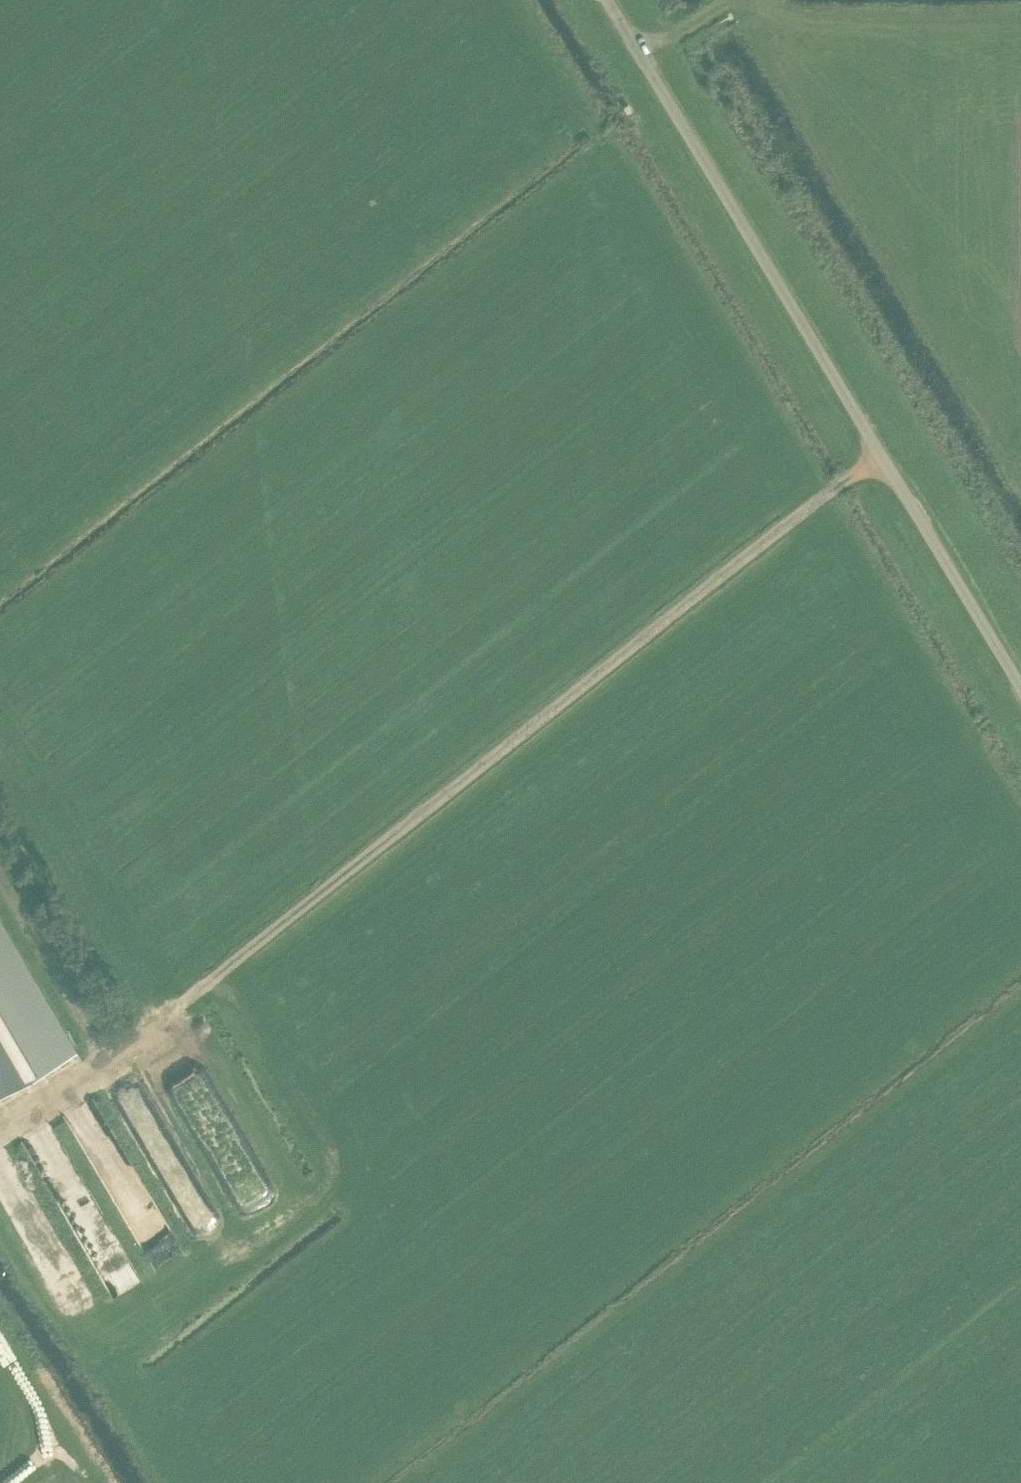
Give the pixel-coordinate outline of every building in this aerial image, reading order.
[(76,1052),(0,921),(0,1096),(76,1052)]
